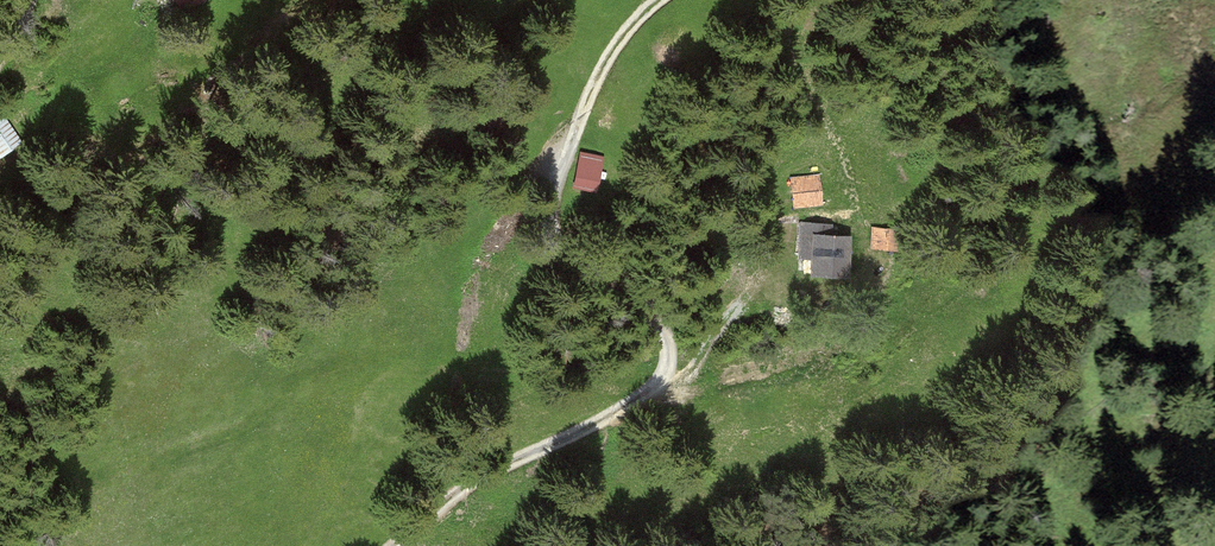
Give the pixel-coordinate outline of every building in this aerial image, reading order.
[(181,12),(201,0),(174,0),(181,12)] [(3,120),(0,122),(0,153),(18,140),(3,120)] [(603,155),(579,150),(571,185),(596,190),(603,155)] [(819,173),(789,175),(792,206),(822,203),(819,173)] [(832,223),(799,221),(797,256),(808,257),(807,276),(846,278),(849,232),(831,231),(832,223)] [(901,224),(869,225),(869,249),(902,249),(901,224)]
